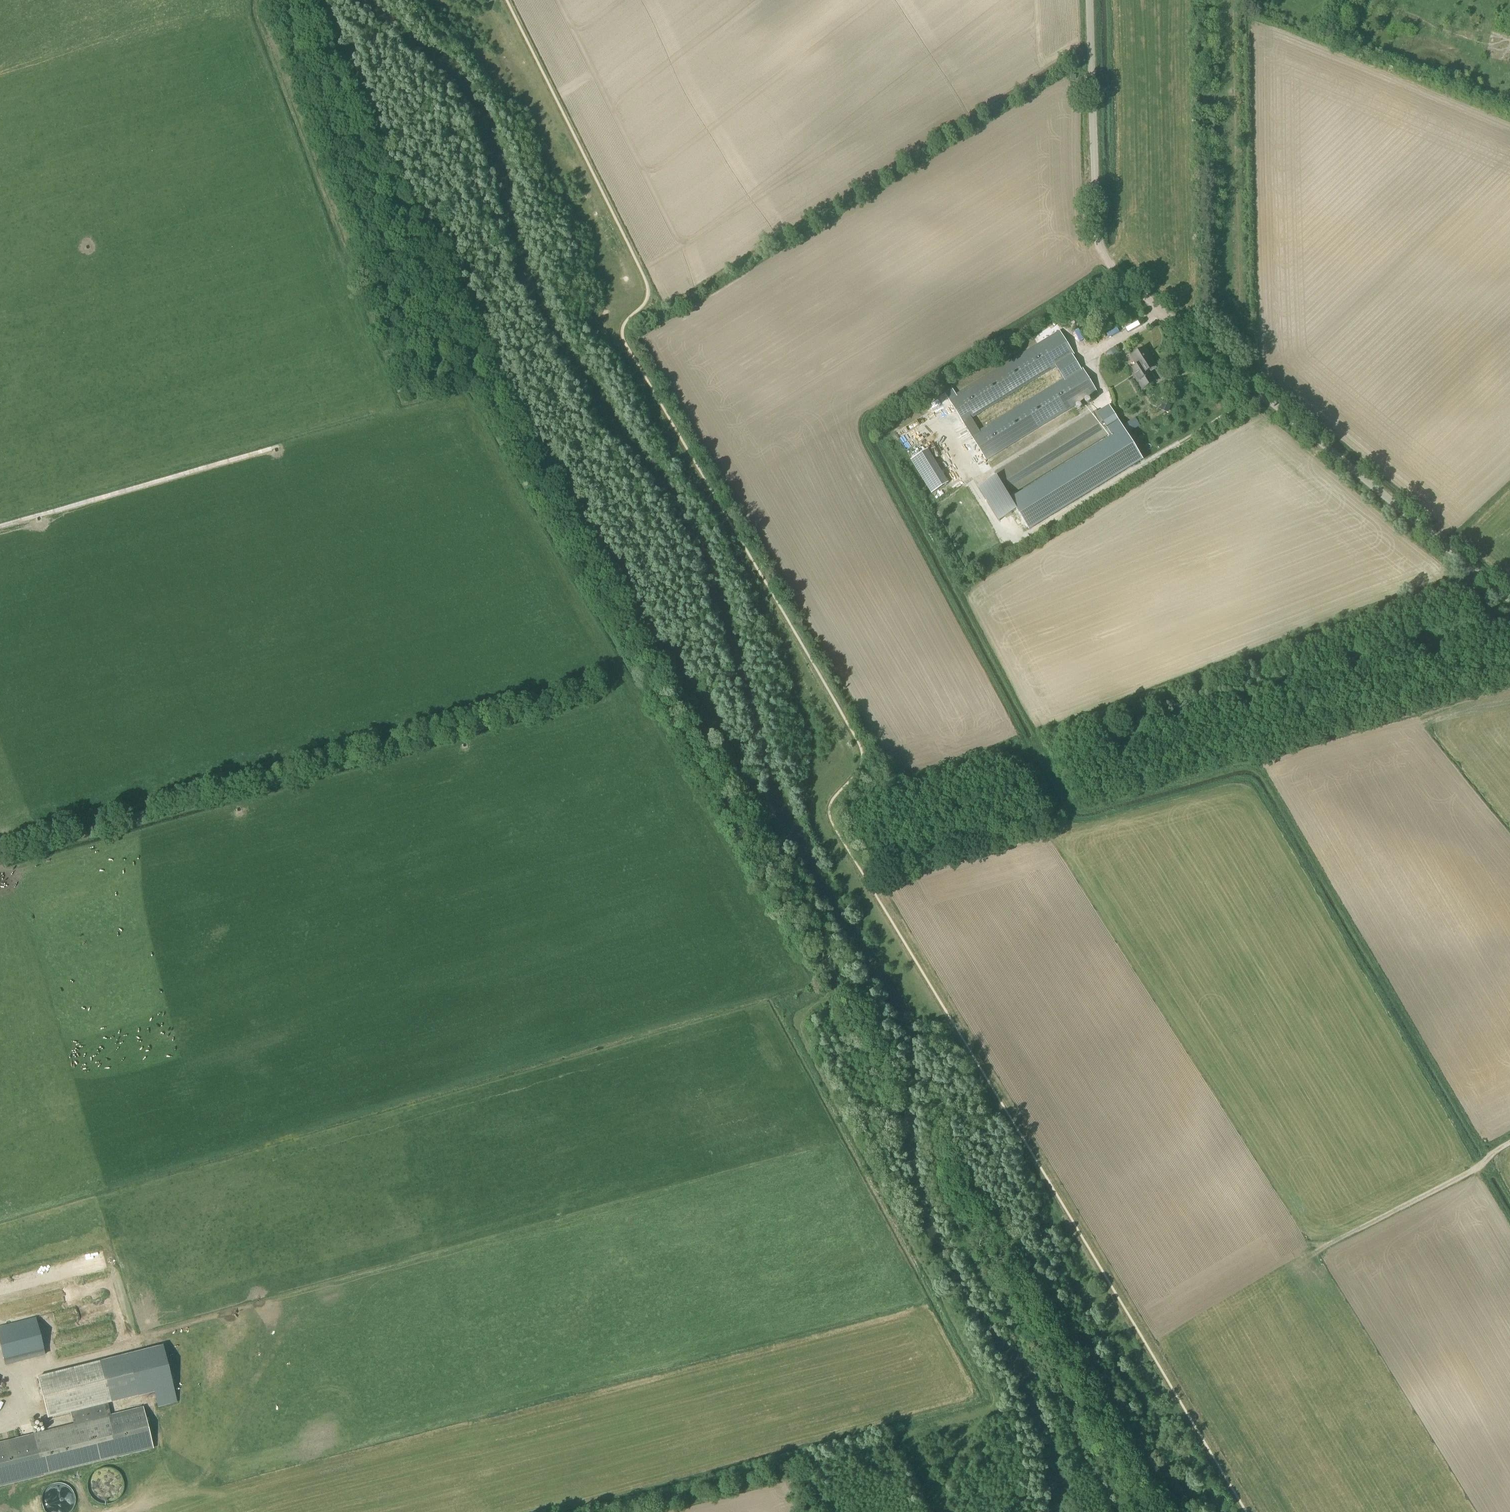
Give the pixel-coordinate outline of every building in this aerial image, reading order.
[(1156,323),(1160,318),(1153,312),(1149,317),(1156,323)] [(1081,369),(1073,356),(1074,355),(1060,332),(949,400),(964,423),(1057,366),(1065,379),(972,437),(986,460),(1097,392),(1082,369),(1081,369)] [(1110,363),(1121,357),(1115,347),(1104,353),(1110,363)] [(1143,389),(1156,382),(1149,371),(1156,367),(1145,348),(1132,356),(1143,374),(1136,378),(1143,389)] [(1096,411),(995,473),(1009,497),(1110,434),(1113,439),(1011,501),(1029,530),(1142,460),(1109,405),(1097,412),(1096,411)] [(925,439),(921,431),(935,424),(931,416),(906,430),(914,444),(925,439)] [(1135,418),(1124,425),(1128,432),(1140,425),(1135,418)] [(920,462),(931,487),(948,480),(931,444),(916,451),(921,462),(920,462)] [(97,1292),(106,1290),(104,1279),(95,1281),(97,1292)] [(45,1356),(35,1319),(0,1328),(0,1345),(3,1357),(5,1366),(45,1356)] [(148,1349),(154,1386),(171,1384),(165,1346),(148,1349)] [(107,1403),(138,1395),(128,1356),(38,1379),(47,1418),(70,1412),(74,1426),(34,1436),(0,1444),(0,1486),(43,1475),(153,1448),(143,1409),(111,1417),(107,1403)] [(75,1500),(75,1497),(73,1493),(72,1490),(70,1488),(68,1486),(64,1484),(59,1483),(56,1483),(53,1484),(50,1485),(47,1487),(45,1490),(43,1493),(42,1496),(42,1499),(42,1503),(43,1506),(44,1508),(46,1511),(47,1511),(69,1511),(70,1511),(72,1509),(73,1507),(74,1504),(75,1500)]
